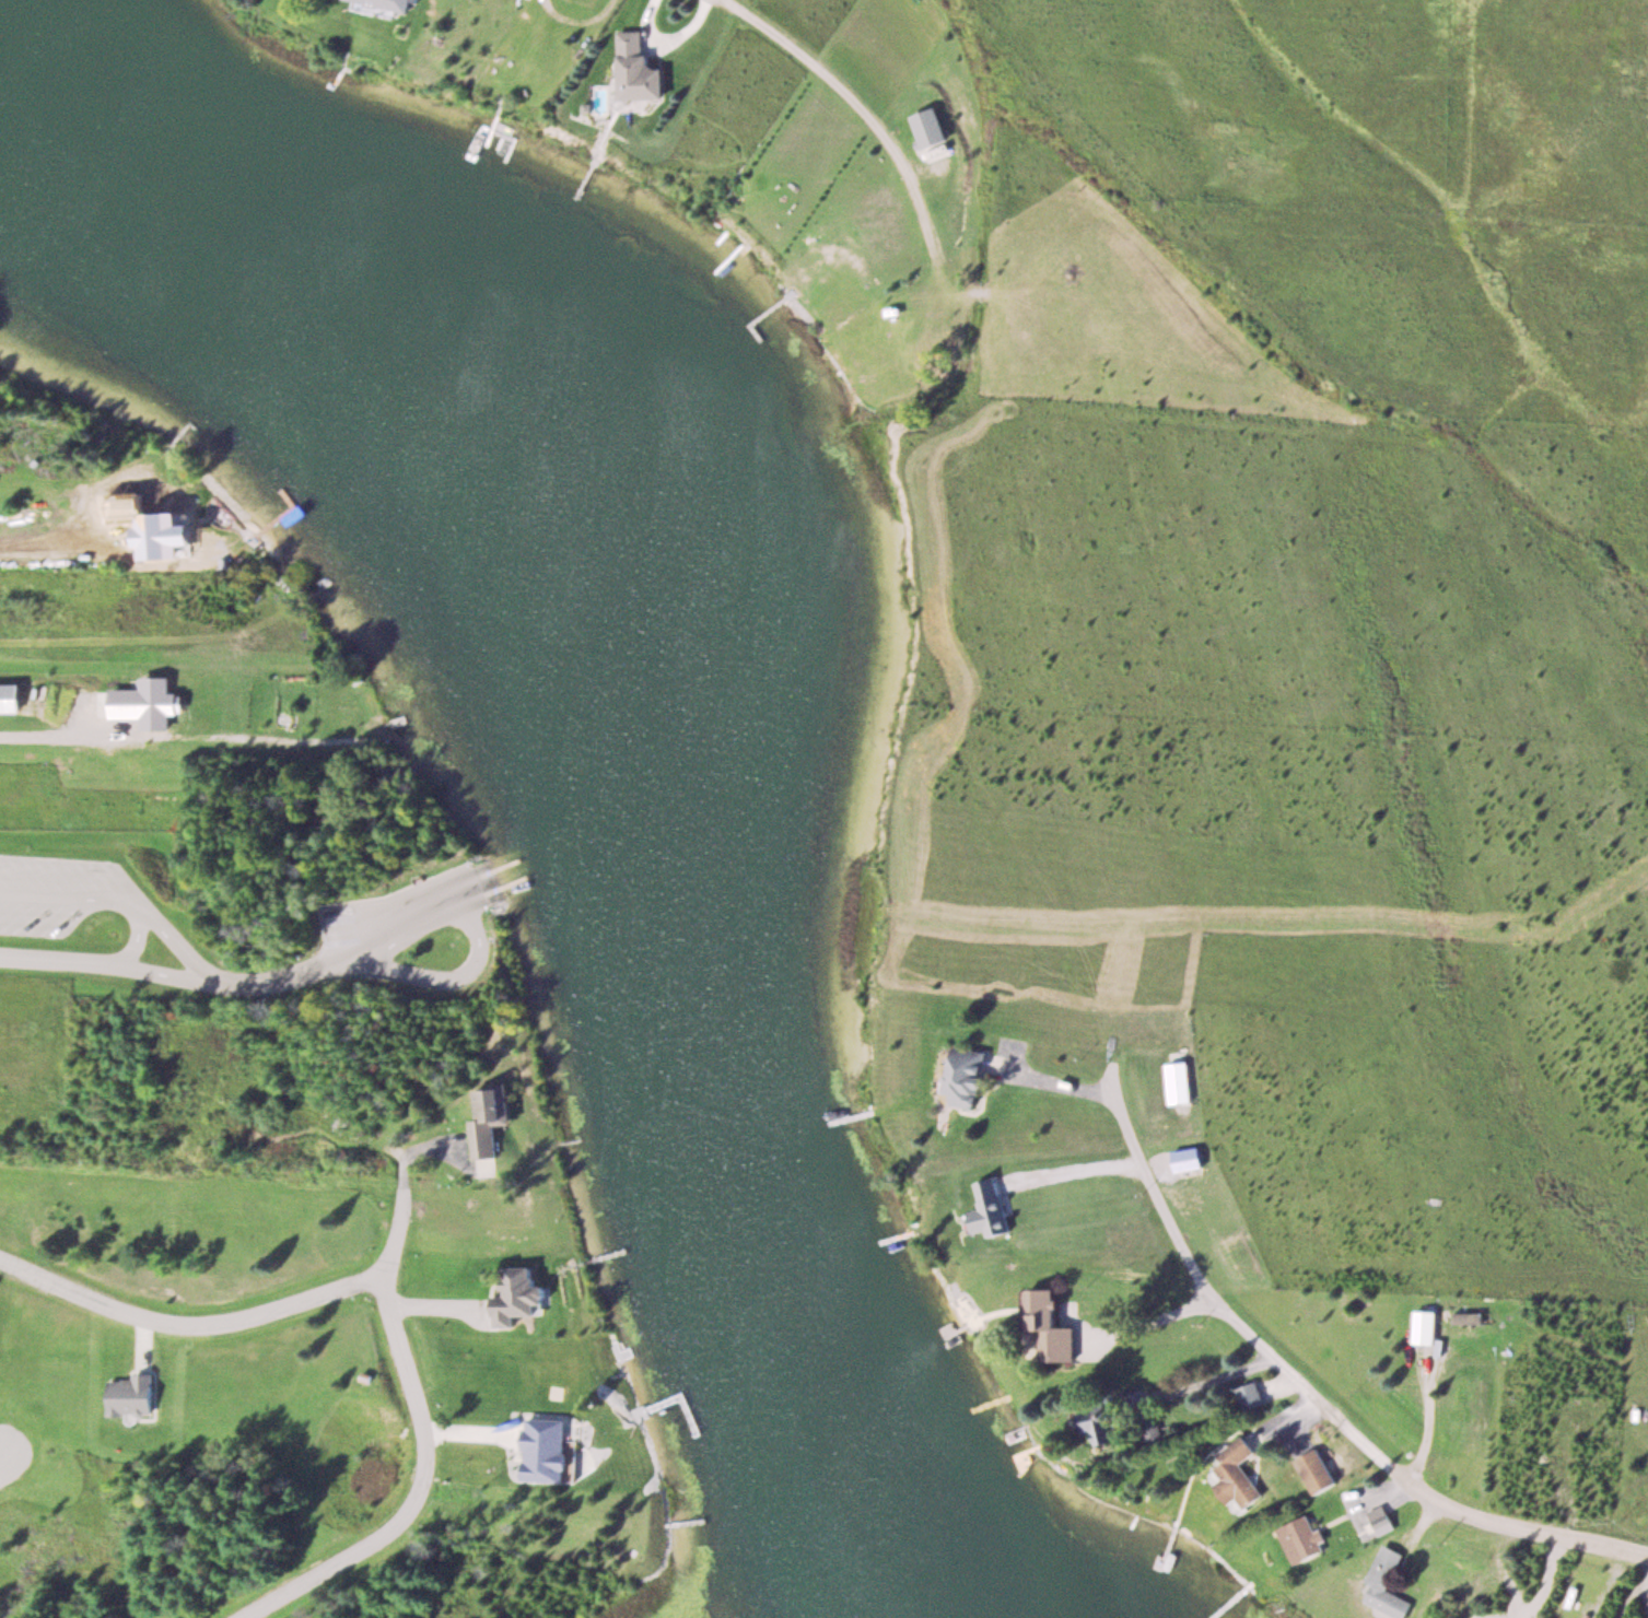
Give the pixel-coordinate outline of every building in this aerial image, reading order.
[(354,0),(352,7),(393,17),(395,9),(406,12),(409,0),(352,0),(354,0)] [(643,56),(642,30),(620,31),(622,100),(668,98),(667,68),(653,68),(653,55),(643,56)] [(915,116),(927,149),(953,140),(941,106),(915,116)] [(996,1051),(962,1047),(955,1105),(990,1109),(996,1051)] [(1197,1103),(1197,1063),(1179,1063),(1179,1103),(1197,1103)] [(516,1085),(482,1087),(483,1120),(476,1120),(477,1159),(496,1158),(494,1123),(518,1122),(516,1085)] [(524,1328),(524,1316),(553,1316),(553,1287),(543,1287),(543,1267),(511,1267),(511,1296),(498,1296),(499,1328),(524,1328)] [(1049,1332),(1049,1362),(1086,1363),(1087,1329),(1071,1328),(1071,1290),(1054,1289),(1053,1315),(1039,1315),(1039,1332),(1049,1332)] [(1453,1311),(1430,1311),(1430,1345),(1453,1345),(1453,1311)] [(1498,1313),(1469,1313),(1469,1323),(1498,1323),(1498,1313)] [(108,1414),(155,1414),(155,1377),(108,1377),(108,1414)] [(1247,1389),(1255,1412),(1276,1404),(1268,1382),(1247,1389)] [(1124,1442),(1120,1409),(1084,1413),(1087,1433),(1099,1432),(1101,1445),(1124,1442)] [(1149,1425),(1154,1444),(1171,1439),(1166,1420),(1149,1425)] [(1226,1455),(1232,1463),(1221,1471),(1229,1483),(1225,1486),(1239,1506),(1249,1499),(1257,1509),(1274,1497),(1252,1464),(1267,1453),(1254,1435),(1226,1455)] [(1308,1460),(1325,1497),(1349,1486),(1332,1449),(1308,1460)] [(1285,1529),(1301,1566),(1336,1552),(1321,1514),(1285,1529)] [(1422,1603),(1397,1592),(1413,1553),(1390,1544),(1374,1583),(1380,1586),(1372,1605),(1404,1617),(1416,1617),(1422,1603)]
